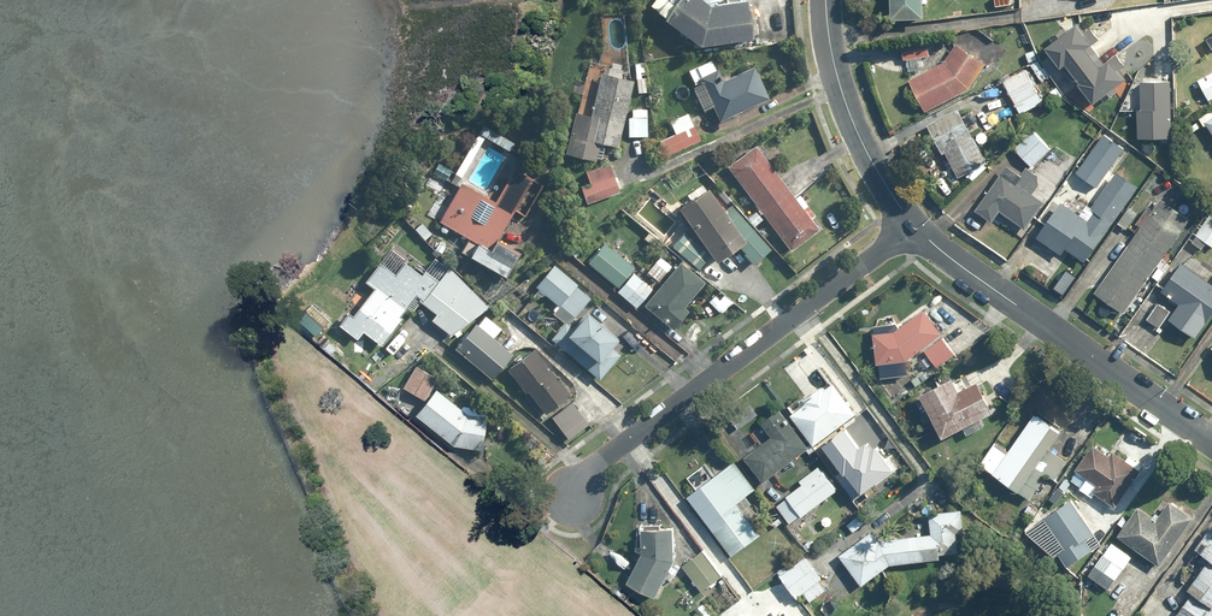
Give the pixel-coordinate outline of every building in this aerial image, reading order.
[(702,0),(655,0),(650,6),(697,47),(751,40),(746,2),(710,7),(702,0)] [(890,21),(922,22),(923,0),(890,0),(890,21)] [(1080,27),(1046,50),(1062,73),(1068,68),(1090,100),(1125,76),(1112,57),(1099,67),(1090,53),(1095,50),(1080,27)] [(910,60),(911,70),(924,68),(923,58),(928,58),(926,42),(901,45),(903,61),(910,60)] [(926,113),(967,92),(985,66),(957,46),(944,63),(909,82),(926,113)] [(1037,62),(1031,65),(1041,82),(1048,78),(1037,61),(1037,62)] [(718,71),(698,80),(717,122),(767,99),(753,68),(723,81),(718,71)] [(1042,104),(1025,70),(1002,82),(1019,115),(1042,104)] [(574,113),(564,155),(595,162),(599,145),(617,149),(632,81),(600,74),(591,116),(574,113)] [(1198,82),(1210,102),(1211,101),(1211,74),(1198,82)] [(1171,144),(1169,85),(1134,86),(1136,145),(1171,144)] [(646,110),(631,110),(631,119),(628,119),(628,138),(647,138),(646,110)] [(986,164),(957,110),(926,126),(955,180),(986,164)] [(1200,118),(1211,136),(1211,110),(1200,118)] [(700,141),(687,113),(668,122),(674,135),(657,142),(664,157),(700,141)] [(1033,131),(1013,148),(1032,169),(1052,152),(1033,131)] [(485,139),(477,134),(453,174),(461,179),(485,139)] [(1125,151),(1104,136),(1077,174),(1098,189),(1125,151)] [(814,217),(799,195),(794,199),(755,146),(727,167),(790,253),(819,232),(810,220),(814,217)] [(452,171),(438,163),(432,175),(445,182),(452,171)] [(619,193),(608,164),(575,176),(585,205),(619,193)] [(1040,184),(1039,177),(1026,168),(1020,176),(1006,167),(1001,175),(999,174),(975,210),(993,222),(999,213),(1026,231),(1044,204),(1032,196),(1040,184)] [(495,245),(530,180),(513,171),(495,201),(460,182),(438,223),(475,244),(467,260),(502,279),(515,256),(495,245)] [(1137,214),(1125,206),(1137,189),(1116,175),(1086,220),(1061,203),(1035,241),(1060,258),(1065,250),(1086,264),(1114,222),(1126,230),(1137,214)] [(752,266),(770,250),(730,206),(722,212),(705,189),(676,210),(714,263),(733,249),(752,266)] [(1161,260),(1189,220),(1185,217),(1192,206),(1182,200),(1175,211),(1160,200),(1096,294),(1125,314),(1150,276),(1159,282),(1170,266),(1161,260)] [(764,220),(756,211),(745,221),(754,230),(764,220)] [(1192,243),(1203,250),(1206,245),(1211,248),(1211,213),(1211,212),(1192,243)] [(431,234),(420,223),(413,230),(424,241),(431,234)] [(708,257),(683,233),(670,247),(695,271),(708,257)] [(633,267),(604,244),(586,267),(615,289),(633,267)] [(352,317),(346,313),(336,326),(356,341),(361,333),(379,346),(406,310),(411,314),(419,304),(435,315),(430,322),(449,337),(487,307),(435,258),(421,277),(405,265),(408,261),(391,248),(365,282),(374,289),(352,317)] [(1211,316),(1211,285),(1207,282),(1211,275),(1211,271),(1190,256),(1184,265),(1181,263),(1161,292),(1170,298),(1172,296),(1180,302),(1167,321),(1195,340),(1211,316)] [(671,267),(658,257),(645,272),(658,283),(671,267)] [(661,317),(674,328),(687,313),(683,310),(704,283),(679,263),(643,307),(659,320),(661,317)] [(575,286),(552,266),(534,287),(557,307),(574,287),(575,286)] [(650,290),(632,274),(616,294),(634,309),(650,290)] [(589,300),(574,287),(557,307),(552,313),(567,326),(589,300)] [(1172,311),(1158,302),(1147,319),(1160,328),(1172,311)] [(923,311),(922,310),(894,332),(873,335),(876,367),(906,364),(942,335),(931,321),(923,311)] [(615,340),(583,313),(570,329),(563,323),(548,340),(597,382),(606,371),(596,362),(615,340)] [(491,380),(511,354),(489,337),(496,327),(484,318),(476,328),(473,325),(453,351),(491,380)] [(337,347),(318,329),(311,337),(330,355),(337,347)] [(955,355),(943,340),(925,353),(937,369),(955,355)] [(533,349),(506,371),(525,395),(527,393),(544,416),(569,396),(533,349)] [(436,378),(414,367),(401,390),(423,402),(436,378)] [(963,391),(959,393),(952,380),(920,397),(942,440),(993,414),(977,384),(963,391)] [(799,404),(790,411),(793,414),(790,417),(813,448),(856,415),(833,384),(824,391),(821,387),(799,404)] [(485,410),(457,407),(434,390),(414,415),(453,447),(480,451),(485,410)] [(588,425),(570,402),(549,418),(568,441),(588,425)] [(994,446),(980,466),(1029,500),(1047,475),(1054,481),(1067,462),(1049,450),(1061,433),(1035,415),(1007,455),(994,446)] [(762,482),(808,451),(786,418),(774,426),(767,431),(772,438),(745,457),(762,482)] [(847,431),(826,447),(867,500),(901,474),(878,444),(864,454),(847,431)] [(1116,509),(1141,472),(1139,471),(1144,464),(1130,454),(1125,461),(1112,453),(1109,457),(1092,446),(1075,471),(1082,476),(1074,487),(1092,499),(1095,495),(1116,509)] [(705,464),(686,478),(696,491),(687,498),(731,558),(761,536),(750,521),(758,515),(745,498),(755,490),(734,462),(715,477),(705,464)] [(777,506),(791,524),(800,517),(801,519),(837,492),(818,468),(799,482),(803,487),(777,506)] [(1062,551),(1071,564),(1091,550),(1084,539),(1091,534),(1078,515),(1080,513),(1071,499),(1048,515),(1070,546),(1062,551)] [(1157,522),(1137,509),(1117,538),(1160,567),(1193,519),(1170,503),(1157,522)] [(939,555),(957,554),(957,534),(964,534),(963,513),(928,514),(929,536),(874,542),(869,535),(840,556),(862,587),(891,566),(939,560),(939,555)] [(862,513),(847,526),(854,534),(869,522),(862,513)] [(1208,558),(1185,593),(1190,595),(1176,615),(1211,615),(1211,529),(1210,528),(1195,550),(1208,558)] [(674,530),(642,530),(642,557),(627,585),(655,600),(674,563),(674,530)] [(1132,558),(1112,543),(1089,577),(1109,591),(1132,558)] [(724,576),(704,550),(682,567),(701,593),(724,576)] [(823,580),(804,556),(779,577),(797,600),(803,595),(810,603),(826,590),(820,582),(823,580)] [(693,611),(697,615),(712,615),(701,604),(693,611)]
